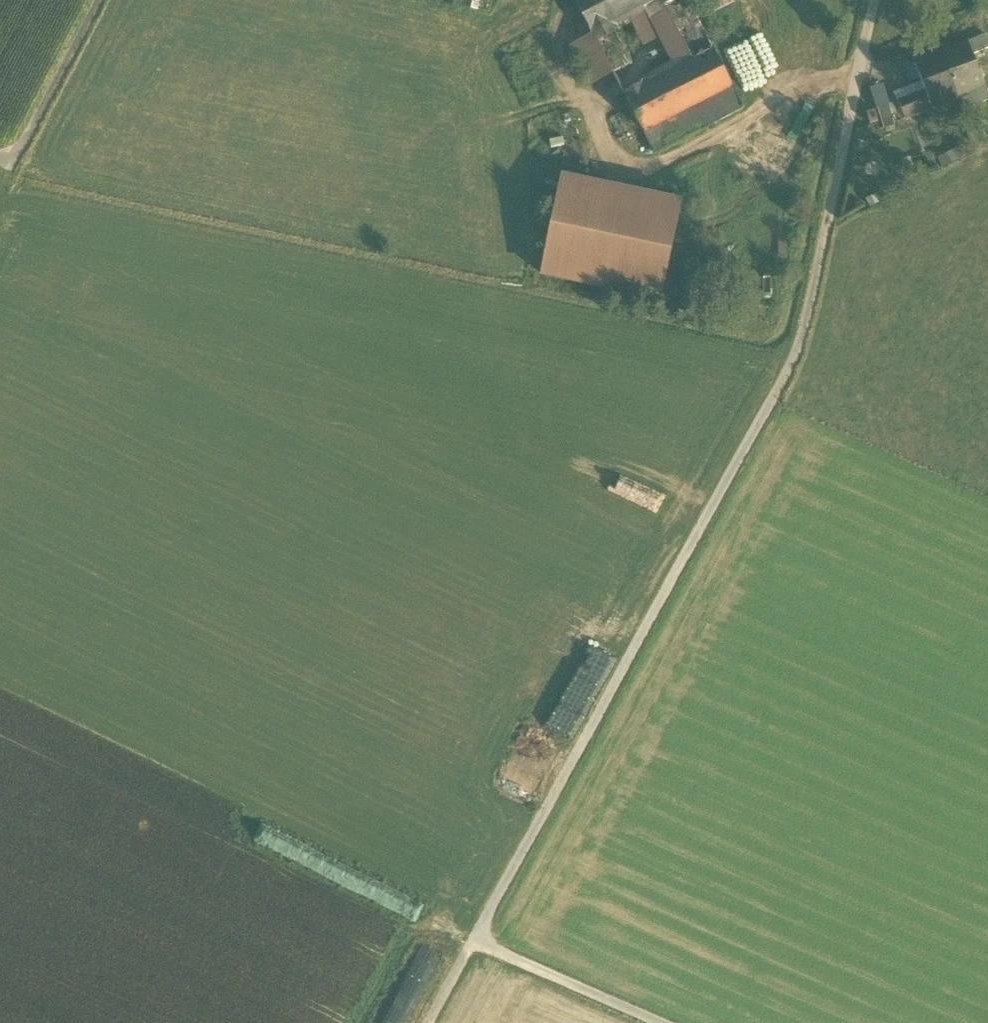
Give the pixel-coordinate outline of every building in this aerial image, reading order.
[(466,7),(478,10),(480,0),(467,0),(466,7)] [(478,10),(489,12),(492,0),(480,0),(478,10)] [(714,50),(688,0),(678,0),(665,7),(691,58),(675,66),(642,83),(632,63),(610,24),(628,15),(644,6),(656,0),(574,0),(592,33),(612,73),(624,93),(644,132),(656,153),(743,108),(732,87),(714,50)] [(675,66),(691,58),(665,7),(661,0),(656,0),(644,6),(660,37),(675,66)] [(714,12),(735,1),(734,0),(709,0),(714,12)] [(660,37),(644,6),(628,15),(643,45),(660,37)] [(591,84),(612,73),(592,33),(570,45),(591,84)] [(965,43),(970,55),(987,48),(987,41),(985,34),(965,43)] [(984,88),(970,55),(965,43),(945,51),(950,63),(947,64),(959,98),(984,88)] [(915,62),(924,83),(927,91),(934,108),(959,98),(947,64),(950,63),(945,51),(915,62)] [(897,95),(900,103),(927,91),(924,83),(897,95)] [(871,87),(877,109),(890,105),(884,84),(871,87)] [(934,108),(927,91),(900,103),(908,120),(934,108)] [(877,109),(882,129),(896,125),(890,105),(877,109)] [(936,158),(942,170),(978,152),(973,139),(936,158)] [(543,275),(660,300),(681,202),(564,177),(543,275)] [(577,654),(559,697),(578,705),(596,662),(577,654)]
